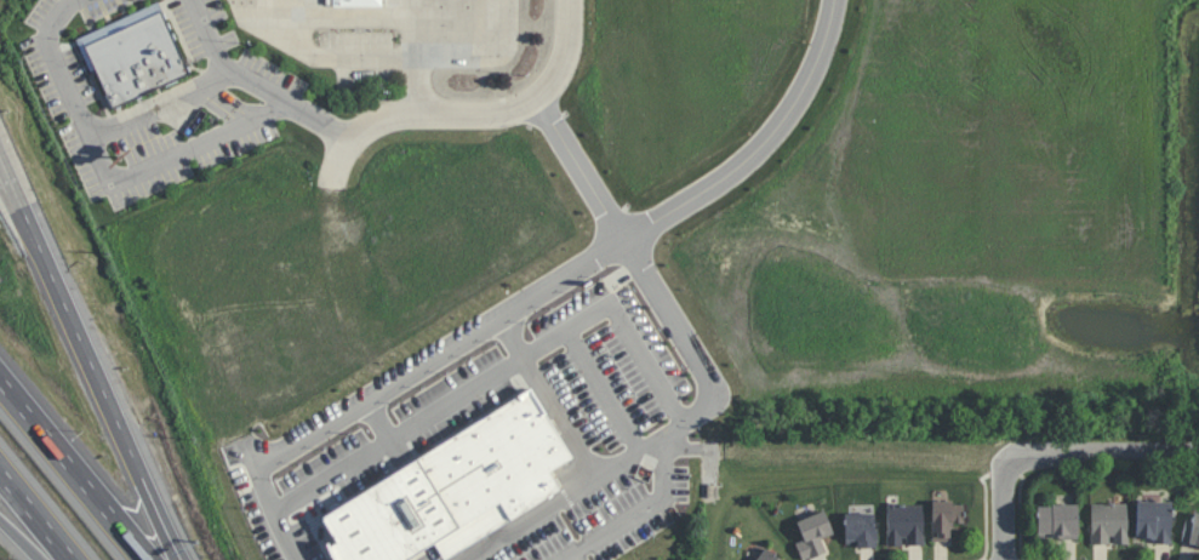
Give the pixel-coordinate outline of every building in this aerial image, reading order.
[(76,39),(91,72),(95,69),(113,109),(190,75),(158,2),(76,39)] [(336,542),(331,545),(329,542),(326,543),(329,549),(331,555),(335,559),(405,559),(435,542),(445,558),(558,488),(548,472),(571,457),(544,413),(546,413),(530,388),(320,518),(336,542)] [(1172,502),(1137,501),(1136,541),(1172,541),(1172,502)] [(932,541),(951,541),(950,524),(965,524),(964,502),(932,502),(932,541)] [(1091,504),(1092,544),(1112,544),(1129,544),(1128,503),(1091,504)] [(888,546),(904,545),(924,545),(923,504),(887,504),(888,546)] [(1078,504),(1037,506),(1038,538),(1079,537),(1078,504)] [(826,552),(821,539),(834,534),(825,510),(797,521),(804,540),(796,543),(802,559),(806,559),(826,552)] [(1198,546),(1198,513),(1190,511),(1183,543),(1198,546)] [(858,548),(876,547),(875,513),(844,514),(845,543),(857,542),(858,548)] [(764,547),(756,559),(783,559),(764,547)]
